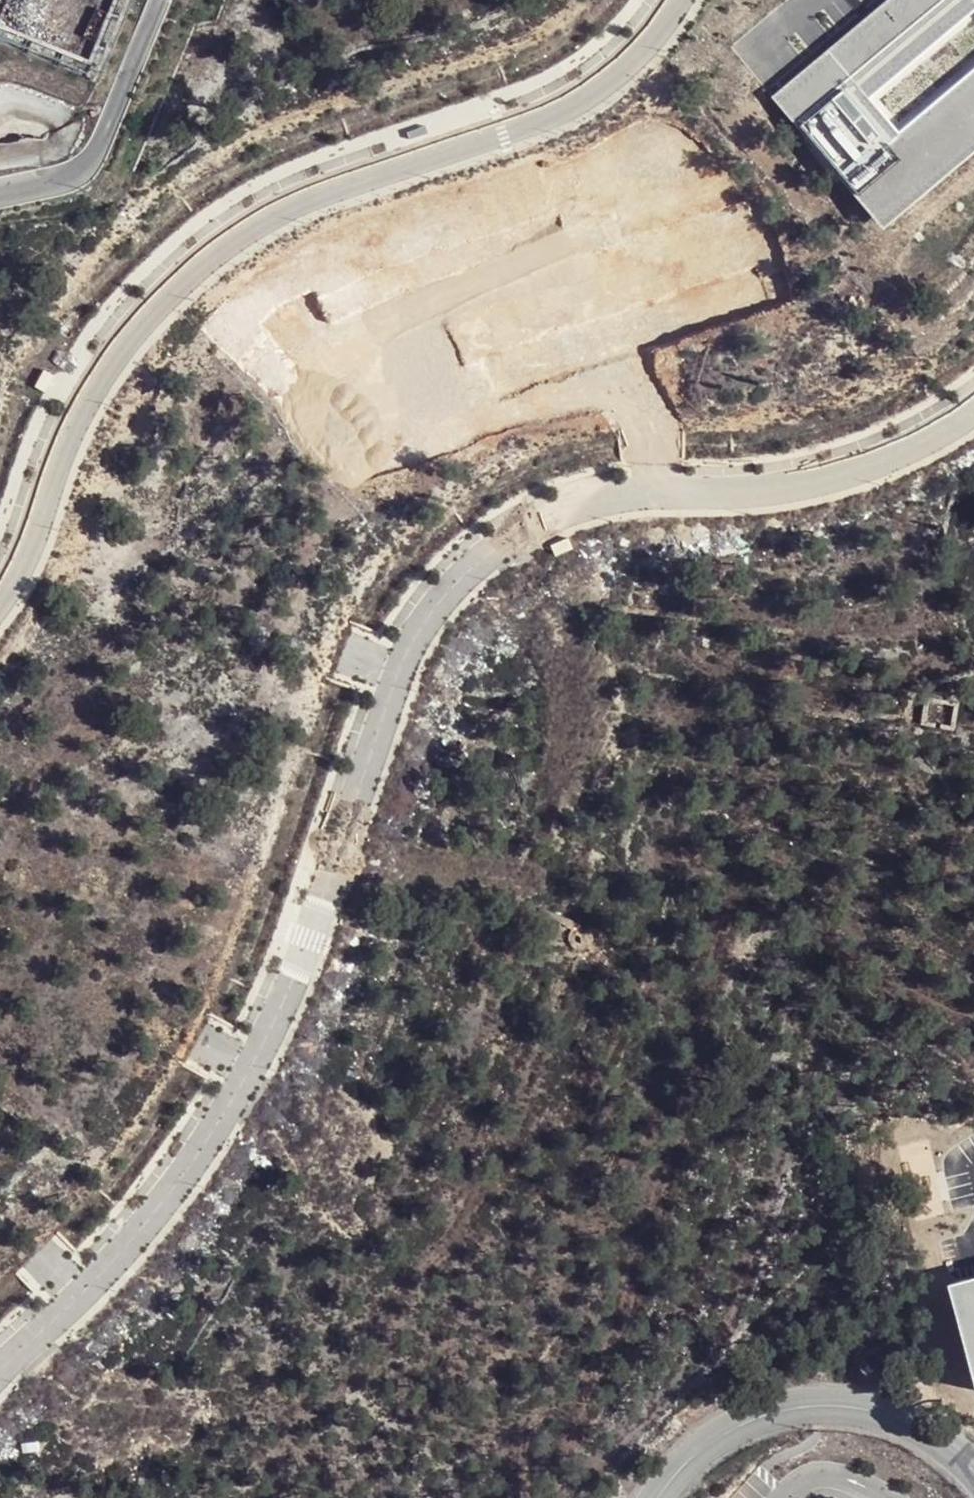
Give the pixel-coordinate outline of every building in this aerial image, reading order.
[(773,99),(872,216),(973,129),(973,0),(891,0),(773,99)] [(424,127),(407,132),(409,139),(426,134),(424,127)] [(51,376),(41,370),(32,386),(42,392),(51,376)] [(567,538),(550,546),(554,556),(572,548),(567,538)] [(948,1288),(973,1380),(973,1280),(948,1288)]
